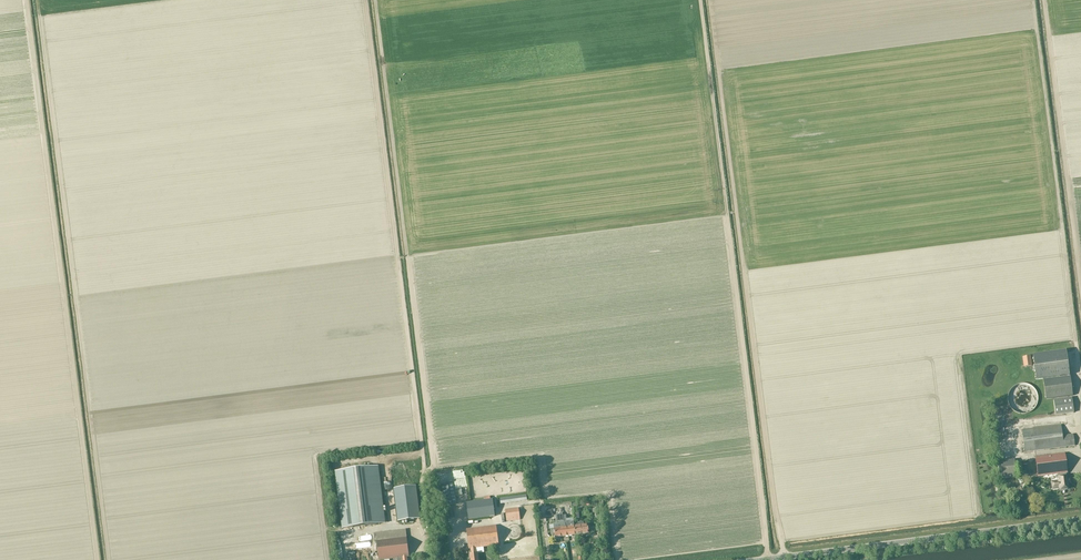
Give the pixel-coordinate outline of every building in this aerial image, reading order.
[(1046,399),(1072,395),(1065,351),(1033,355),(1035,366),(1032,367),(1032,371),(1035,370),(1036,380),(1044,379),(1046,399)] [(1030,356),(1023,357),(1025,367),(1031,366),(1030,356)] [(1038,400),(1038,399),(1038,397),(1038,395),(1037,393),(1036,392),(1035,390),(1034,388),(1032,387),(1031,386),(1029,385),(1027,384),(1025,384),(1023,383),(1021,384),(1019,384),(1017,384),(1015,385),(1014,386),(1013,387),(1011,388),(1010,390),(1009,392),(1008,394),(1008,396),(1007,398),(1007,400),(1008,402),(1008,404),(1009,406),(1010,408),(1011,409),(1013,410),(1014,411),(1015,412),(1017,413),(1019,414),(1021,414),(1023,414),(1025,414),(1027,414),(1029,413),(1031,412),(1032,411),(1034,409),(1035,407),(1036,406),(1037,404),(1038,402),(1038,400)] [(1053,400),(1055,415),(1074,412),(1072,398),(1053,400)] [(1061,425),(1022,430),(1025,452),(1075,446),(1073,434),(1062,436),(1061,425)] [(1065,453),(1035,457),(1038,477),(1058,474),(1066,473),(1067,473),(1065,453)] [(1015,465),(998,467),(1000,479),(1016,477),(1015,465)] [(380,524),(373,467),(336,472),(343,528),(380,524)] [(1059,481),(1054,482),(1054,483),(1053,484),(1053,485),(1054,486),(1054,488),(1055,488),(1059,488),(1060,490),(1068,489),(1068,483),(1070,482),(1070,479),(1067,480),(1067,476),(1066,473),(1058,474),(1058,477),(1059,481)] [(446,506),(457,504),(452,482),(441,485),(446,506)] [(416,486),(393,488),(397,522),(420,519),(416,486)] [(468,520),(495,516),(492,499),(466,503),(468,520)] [(520,519),(519,514),(518,508),(505,510),(506,521),(520,519)] [(568,536),(567,524),(567,521),(563,522),(562,514),(556,515),(557,524),(560,523),(560,528),(554,529),(555,537),(568,536)] [(580,522),(582,534),(589,533),(588,525),(584,525),(583,522),(580,522)] [(575,535),(574,526),(571,527),(570,523),(567,524),(568,536),(575,535)] [(498,545),(496,526),(466,529),(469,549),(471,549),(471,554),(470,554),(471,559),(478,559),(477,553),(476,553),(476,548),(498,545)] [(376,533),(379,559),(381,559),(397,558),(397,559),(407,559),(407,557),(409,557),(405,529),(376,533)]
